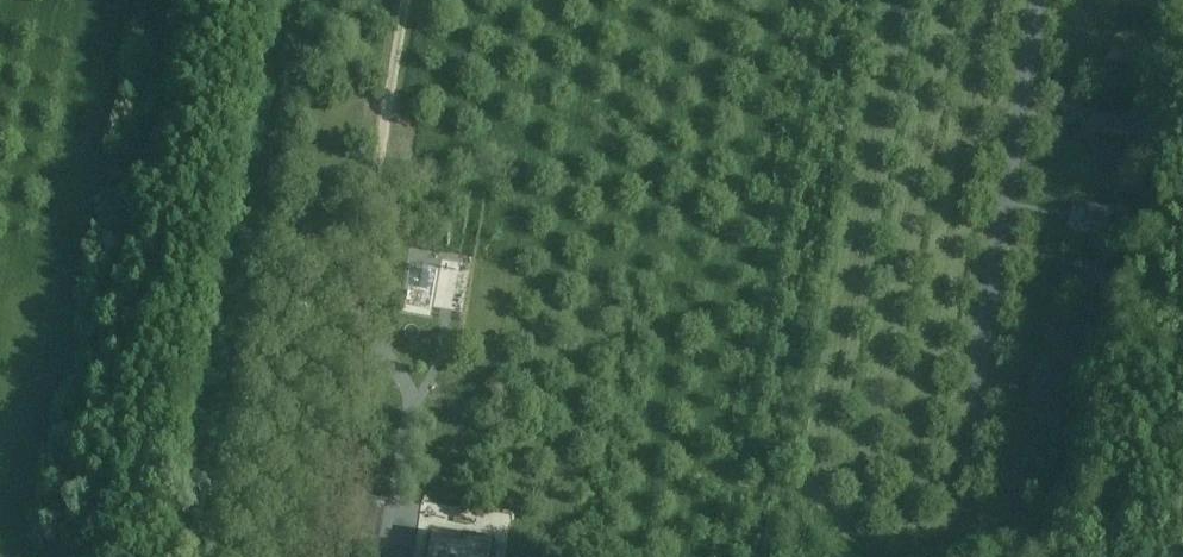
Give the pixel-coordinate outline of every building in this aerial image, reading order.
[(1148,141),(1152,122),(1108,115),(1104,133),(1148,141)] [(1130,234),(1133,215),(1090,208),(1087,226),(1130,234)] [(1119,271),(1085,265),(1082,287),(1115,293),(1119,271)] [(385,496),(386,491),(346,485),(335,556),(377,556),(385,496)] [(494,544),(430,535),(426,556),(492,556),(494,544)]
